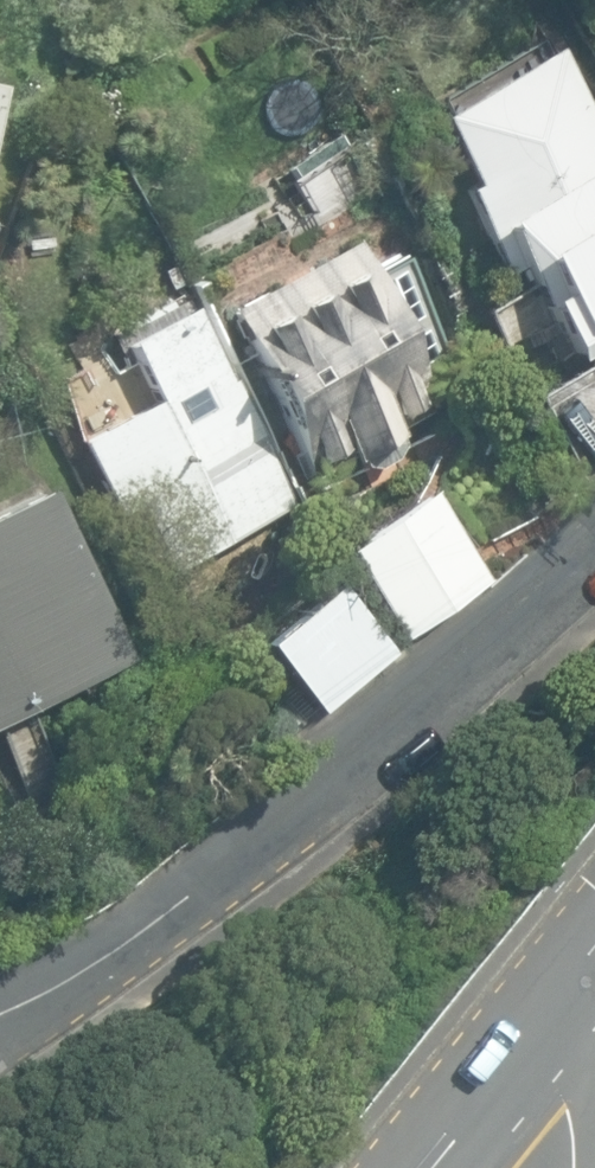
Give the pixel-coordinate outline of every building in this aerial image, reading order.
[(574,358),(594,346),(594,126),(547,44),(428,113),(467,180),(459,185),(511,274),(520,268),(539,299),(574,358)] [(325,153),(348,187),(387,161),(364,127),(325,153)] [(265,171),(300,224),(349,191),(314,138),(265,171)] [(223,305),(316,480),(442,413),(349,238),(223,305)] [(134,503),(173,573),(299,503),(185,300),(119,338),(152,395),(76,437),(118,512),(134,503)] [(122,652),(33,477),(0,494),(0,714),(122,652)] [(335,548),(394,636),(482,577),(423,489),(335,548)] [(254,639),(310,707),(383,647),(326,579),(254,639)]
